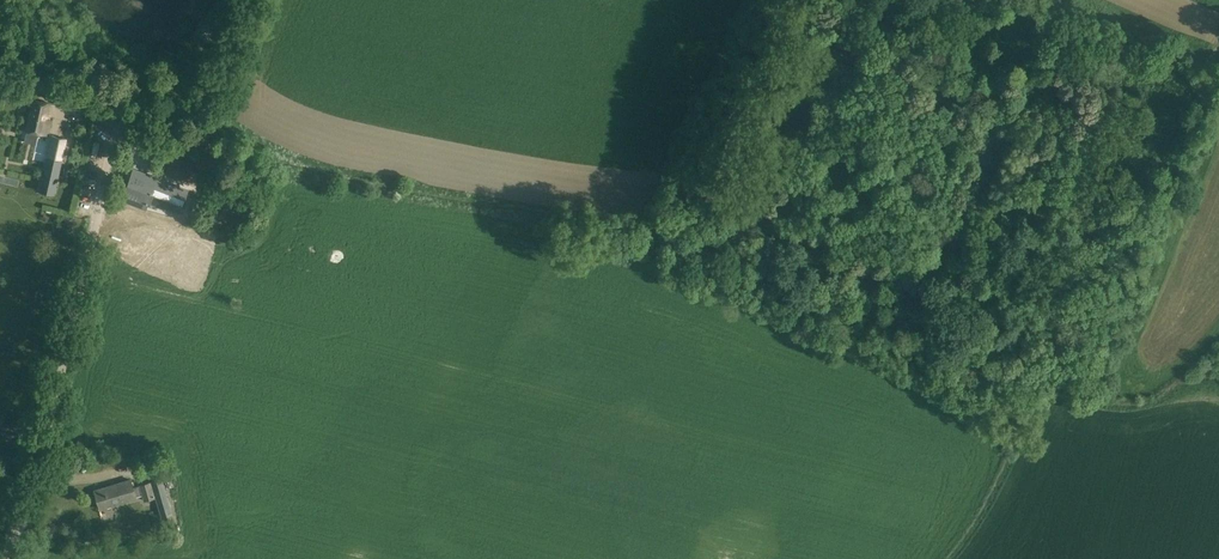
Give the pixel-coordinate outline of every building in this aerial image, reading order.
[(26,130),(48,134),(51,119),(46,118),(50,103),(33,99),(26,130)] [(51,135),(46,156),(63,160),(67,138),(51,135)] [(123,196),(147,204),(149,201),(180,212),(189,191),(162,180),(161,184),(133,173),(123,196)] [(53,194),(57,177),(43,174),(39,191),(53,194)] [(161,517),(172,514),(162,478),(148,482),(139,485),(139,486),(133,488),(130,479),(94,490),(99,509),(136,498),(136,497),(142,495),(144,500),(155,497),(161,517)]
